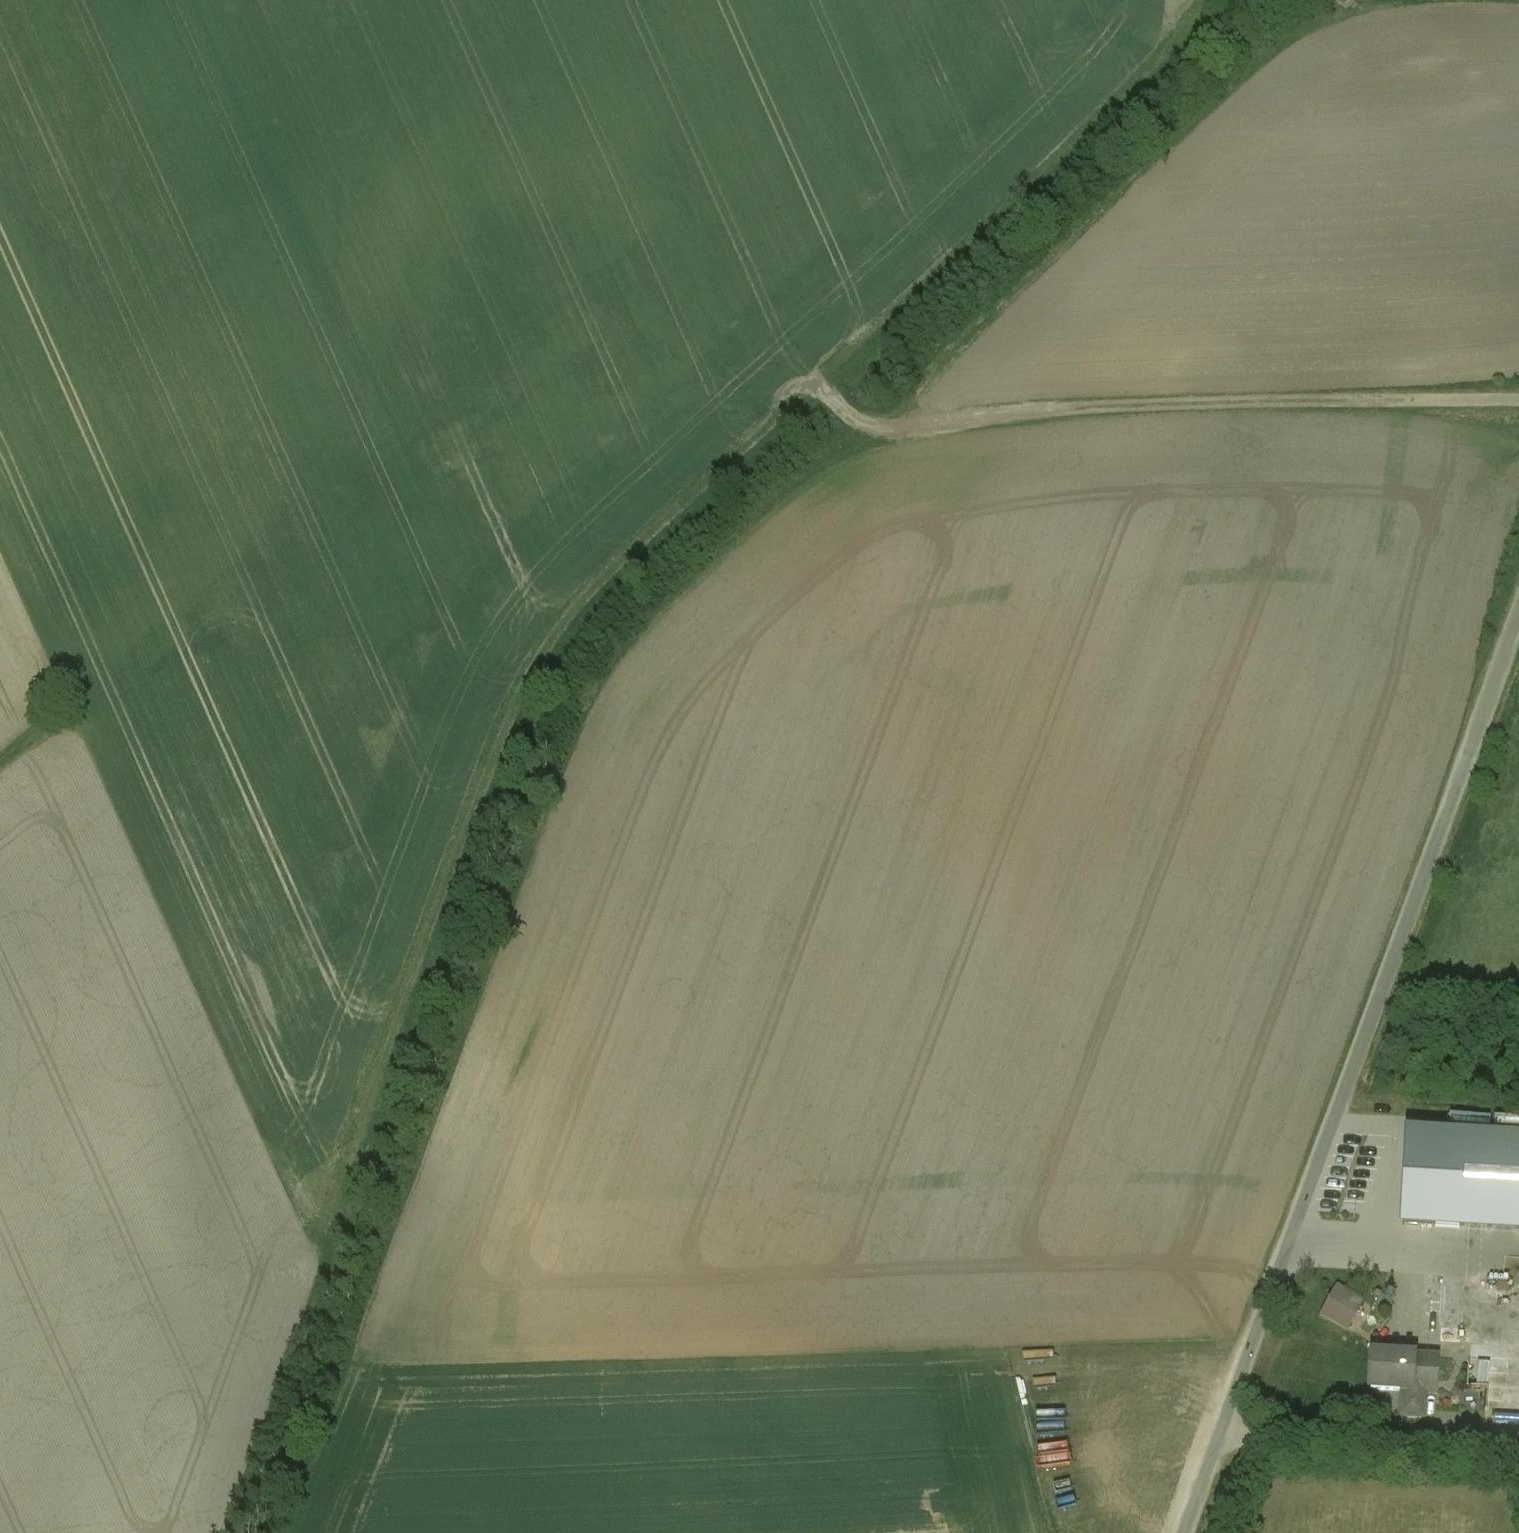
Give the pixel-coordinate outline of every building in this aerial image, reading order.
[(1404,1127),(1399,1223),(1518,1230),(1518,1133),(1404,1127)] [(1493,1428),(1518,1430),(1518,1278),(1451,1274),(1446,1342),(1477,1344),(1474,1386),(1495,1387),(1493,1428)] [(1338,1286),(1321,1317),(1349,1332),(1366,1300),(1338,1286)] [(1440,1358),(1370,1353),(1368,1395),(1399,1397),(1397,1421),(1426,1423),(1428,1398),(1437,1398),(1440,1358)]
